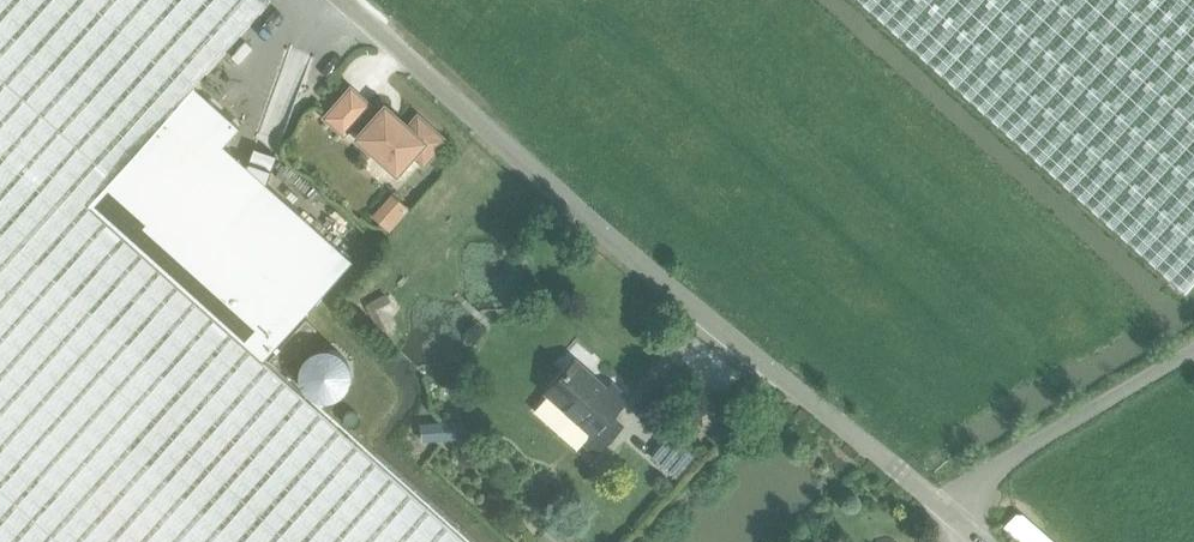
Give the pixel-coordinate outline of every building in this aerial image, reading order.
[(414,492),(372,455),(263,358),(88,202),(193,83),(266,1),(265,0),(0,0),(0,541),(471,541),(414,492)] [(1183,290),(1193,278),(1193,0),(861,0),(1183,290)] [(193,83),(88,202),(263,358),(353,257),(267,181),(271,169),(268,167),(269,164),(254,158),(252,162),(249,160),(247,163),(224,142),(240,125),(193,83)] [(349,125),(360,135),(358,136),(396,170),(410,155),(421,164),(443,139),(418,117),(408,128),(384,107),(376,116),(365,107),(367,104),(351,89),(327,116),(344,131),(349,125)] [(392,193),(372,215),(389,231),(409,208),(392,193)] [(386,292),(363,303),(378,332),(396,324),(391,312),(395,310),(386,292)] [(281,367),(318,326),(307,317),(270,358),(281,367)] [(547,393),(532,411),(559,435),(561,434),(574,419),(589,433),(582,442),(596,454),(622,425),(611,415),(627,396),(613,383),(608,389),(575,361),(547,393)] [(455,420),(420,423),(421,441),(456,438),(455,420)] [(694,453),(667,431),(649,455),(676,477),(694,453)]
